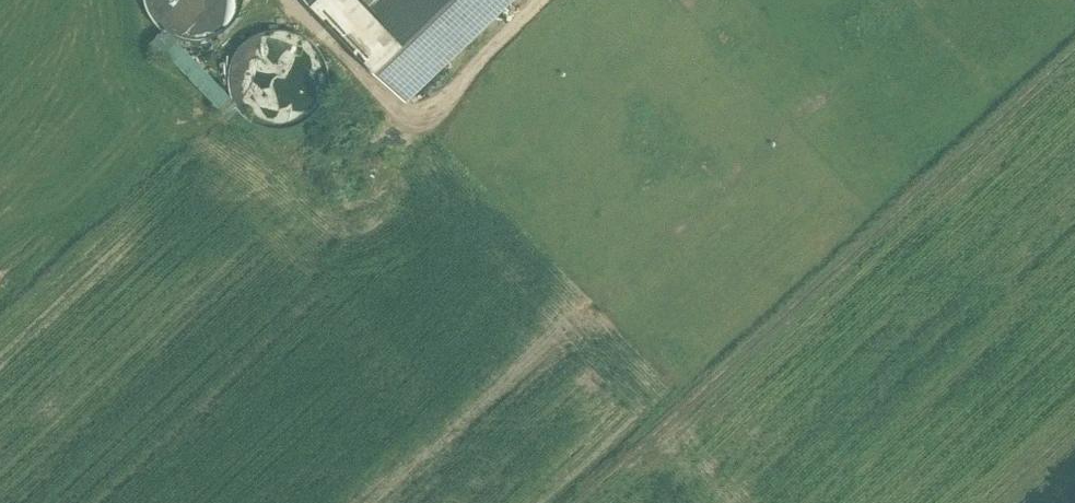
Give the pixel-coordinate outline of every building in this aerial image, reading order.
[(180,3),(181,9),(191,7),(190,14),(199,7),(199,4),(226,8),(230,4),(227,0),(181,0),(180,3)] [(416,90),(509,0),(330,0),(416,90)] [(155,36),(227,111),(240,99),(168,24),(155,36)] [(247,104),(273,104),(273,55),(308,55),(308,70),(316,70),(316,30),(240,30),(240,87),(247,87),(247,104)]
